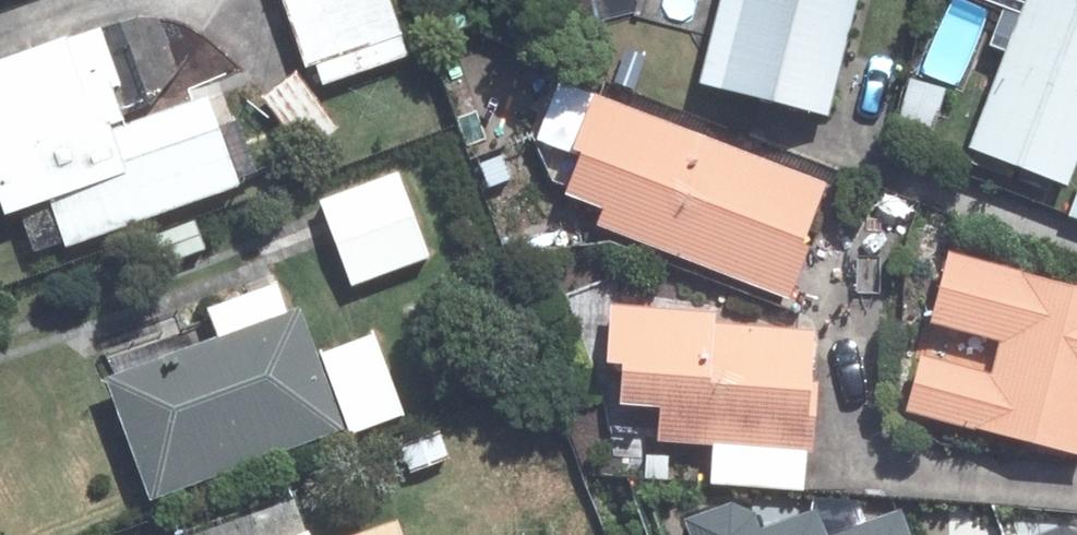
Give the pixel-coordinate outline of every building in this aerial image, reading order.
[(294,56),(308,51),(317,79),(398,50),(381,0),(275,0),(294,56)] [(691,76),(816,108),(844,0),(711,0),(691,76)] [(960,142),(1058,178),(1076,128),(1076,0),(1013,0),(960,142)] [(101,80),(109,77),(90,22),(0,52),(0,200),(35,187),(54,239),(229,179),(198,90),(100,125),(96,116),(111,111),(101,80)] [(254,92),(299,150),(329,125),(285,67),(254,92)] [(552,183),(595,200),(589,218),(774,291),(817,182),(588,92),(552,183)] [(494,150),(471,161),(481,185),(505,174),(494,150)] [(1076,216),(1076,166),(1061,210),(1076,216)] [(391,168),(314,195),(345,278),(421,251),(391,168)] [(938,245),(918,316),(992,335),(982,369),(909,348),(895,401),(1073,451),(1076,438),(1076,284),(938,245)] [(196,298),(207,331),(94,372),(138,493),(333,420),(337,432),(395,412),(365,330),(304,352),(287,303),(275,306),(264,274),(196,298)] [(607,396),(650,398),(648,437),(703,440),(701,480),(790,485),(792,446),(804,446),(808,385),(796,385),(800,323),(701,317),(702,307),(601,301),(597,349),(610,349),(607,396)] [(432,427),(391,441),(401,468),(442,454),(432,427)] [(170,534),(298,534),(285,495),(170,534)] [(988,509),(986,534),(1076,534),(1076,516),(988,509)] [(386,516),(332,534),(392,534),(386,516)]
